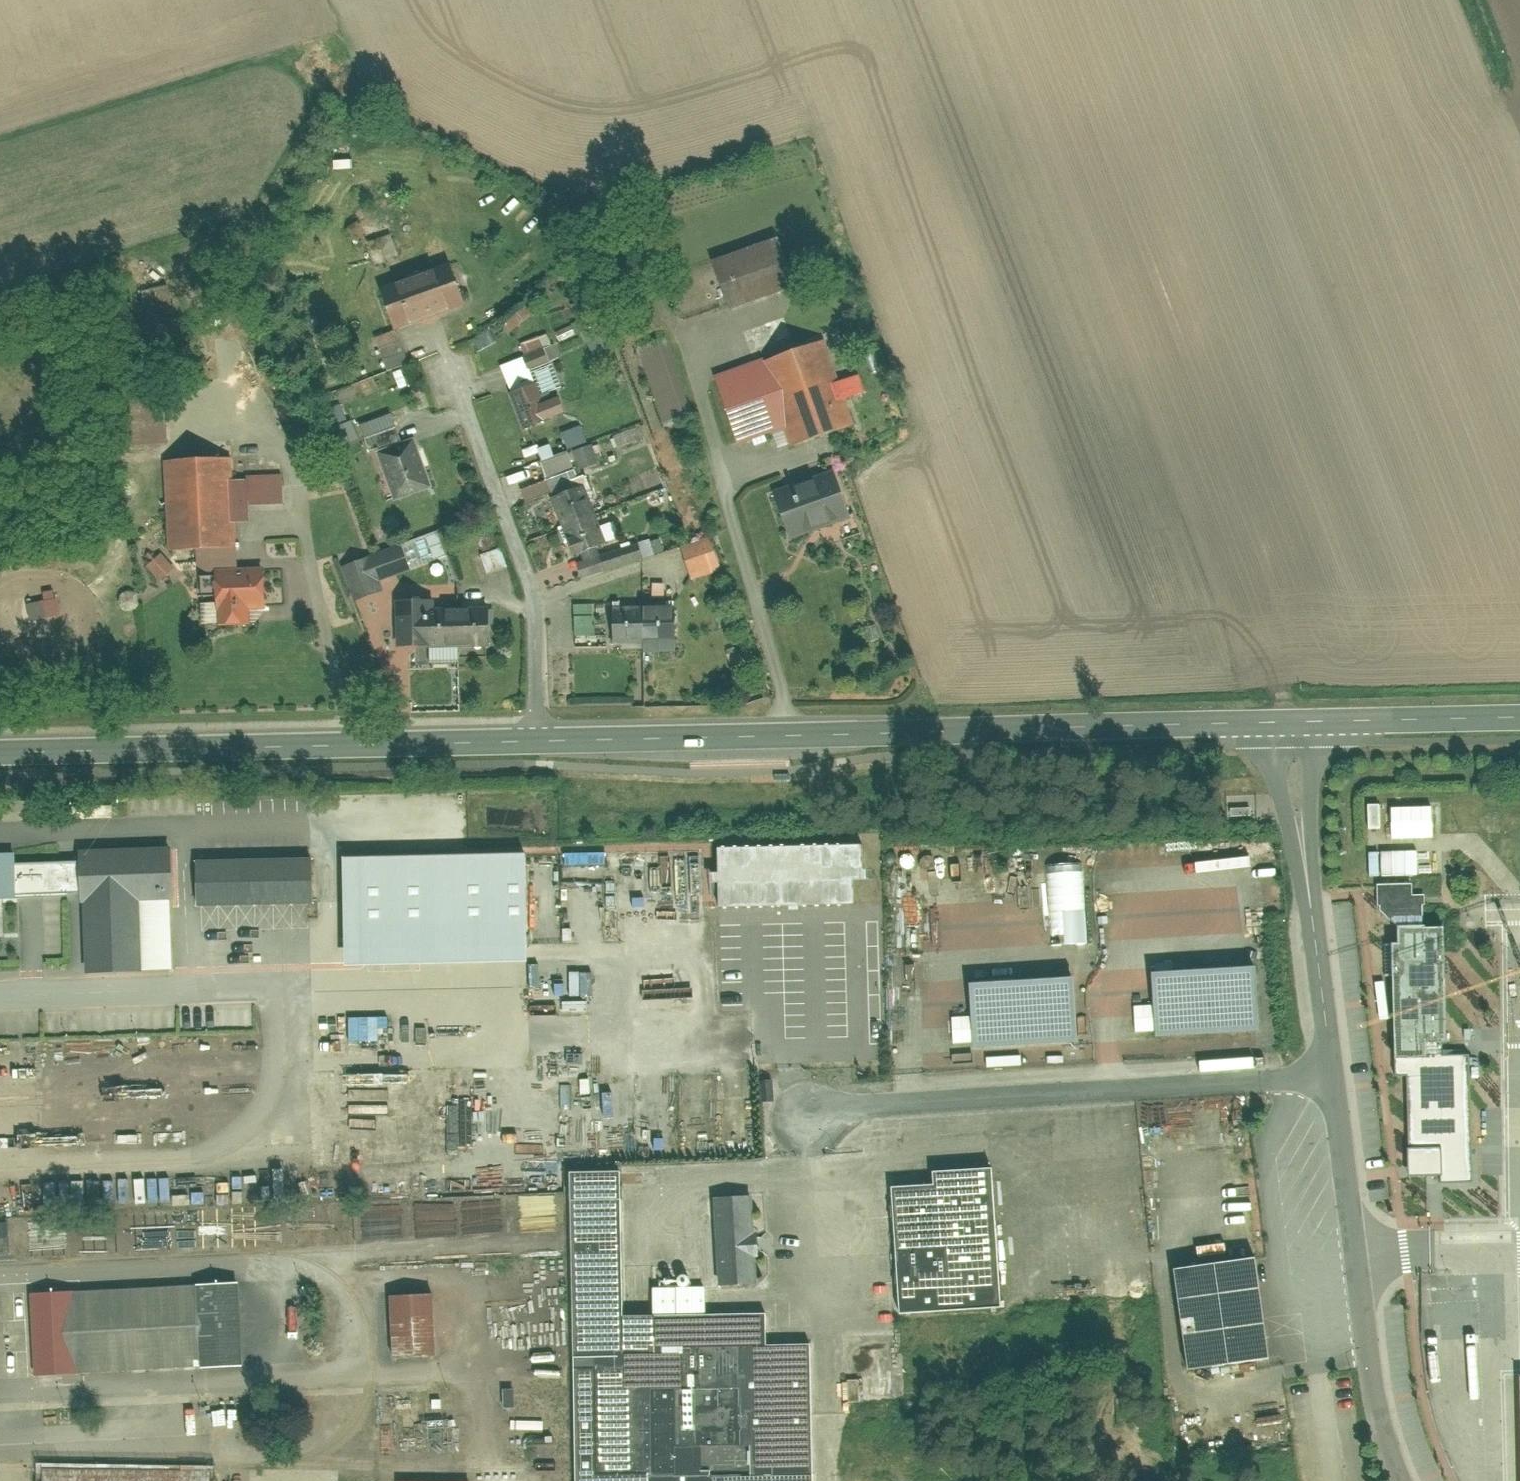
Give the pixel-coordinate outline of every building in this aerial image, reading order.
[(721,260),(739,309),(803,285),(784,236),(721,260)] [(450,257),(376,283),(393,329),(466,303),(450,257)] [(825,342),(714,385),(739,451),(786,434),(793,451),(857,426),(825,342)] [(507,388),(523,430),(567,413),(559,391),(543,397),(536,377),(507,388)] [(366,424),(370,438),(402,427),(397,413),(366,424)] [(572,448),(592,440),(586,425),(566,432),(572,448)] [(374,449),(392,499),(430,486),(412,435),(374,449)] [(596,444),(578,452),(585,470),(604,463),(596,444)] [(205,465),(161,466),(164,557),(207,556),(205,465)] [(573,473),(538,486),(569,570),(632,547),(624,525),(596,535),(573,473)] [(834,476),(771,496),(787,547),(850,526),(834,476)] [(687,545),(698,579),(728,570),(718,536),(687,545)] [(491,573),(512,566),(505,546),(484,554),(491,573)] [(271,573),(216,573),(216,622),(271,622),(271,573)] [(32,603),(36,621),(66,614),(62,596),(32,603)] [(395,601),(397,646),(490,644),(489,607),(435,608),(435,600),(395,601)] [(612,606),(611,645),(644,645),(645,607),(612,606)] [(677,607),(645,607),(644,645),(644,651),(676,652),(677,607)] [(1387,827),(1387,803),(1375,804),(1375,827),(1387,827)] [(1443,837),(1441,805),(1394,807),(1396,839),(1443,837)] [(76,889),(75,851),(32,853),(32,844),(0,846),(0,891),(76,889)] [(721,845),(721,905),(865,904),(865,879),(874,879),(874,844),(721,845)] [(180,850),(85,852),(88,974),(183,972),(180,850)] [(538,853),(356,857),(358,964),(541,960),(538,853)] [(326,861),(211,864),(212,909),(328,905),(326,861)] [(1049,864),(1052,944),(1090,943),(1086,862),(1049,864)] [(1392,929),(1394,1066),(1434,1065),(1434,1040),(1450,1039),(1449,928),(1392,929)] [(1159,976),(1163,1033),(1262,1025),(1257,968),(1159,976)] [(978,985),(981,1046),(1087,1041),(1083,979),(978,985)] [(391,1041),(391,1016),(355,1016),(355,1041),(391,1041)] [(1394,1084),(1405,1084),(1406,1188),(1469,1188),(1468,1083),(1467,1065),(1434,1065),(1394,1066),(1394,1084)] [(874,1178),(883,1302),(981,1295),(971,1159),(914,1163),(915,1174),(874,1178)] [(792,1334),(748,1335),(747,1305),(603,1308),(599,1163),(552,1164),(559,1480),(795,1480),(792,1334)] [(735,1185),(695,1187),(701,1277),(740,1274),(735,1185)] [(1237,1248),(1156,1260),(1171,1362),(1252,1350),(1237,1248)] [(292,1268),(19,1283),(23,1367),(297,1352),(292,1268)] [(415,1283),(372,1286),(376,1345),(376,1351),(419,1348),(415,1283)] [(30,1460),(29,1480),(201,1480),(201,1464),(30,1460)]
